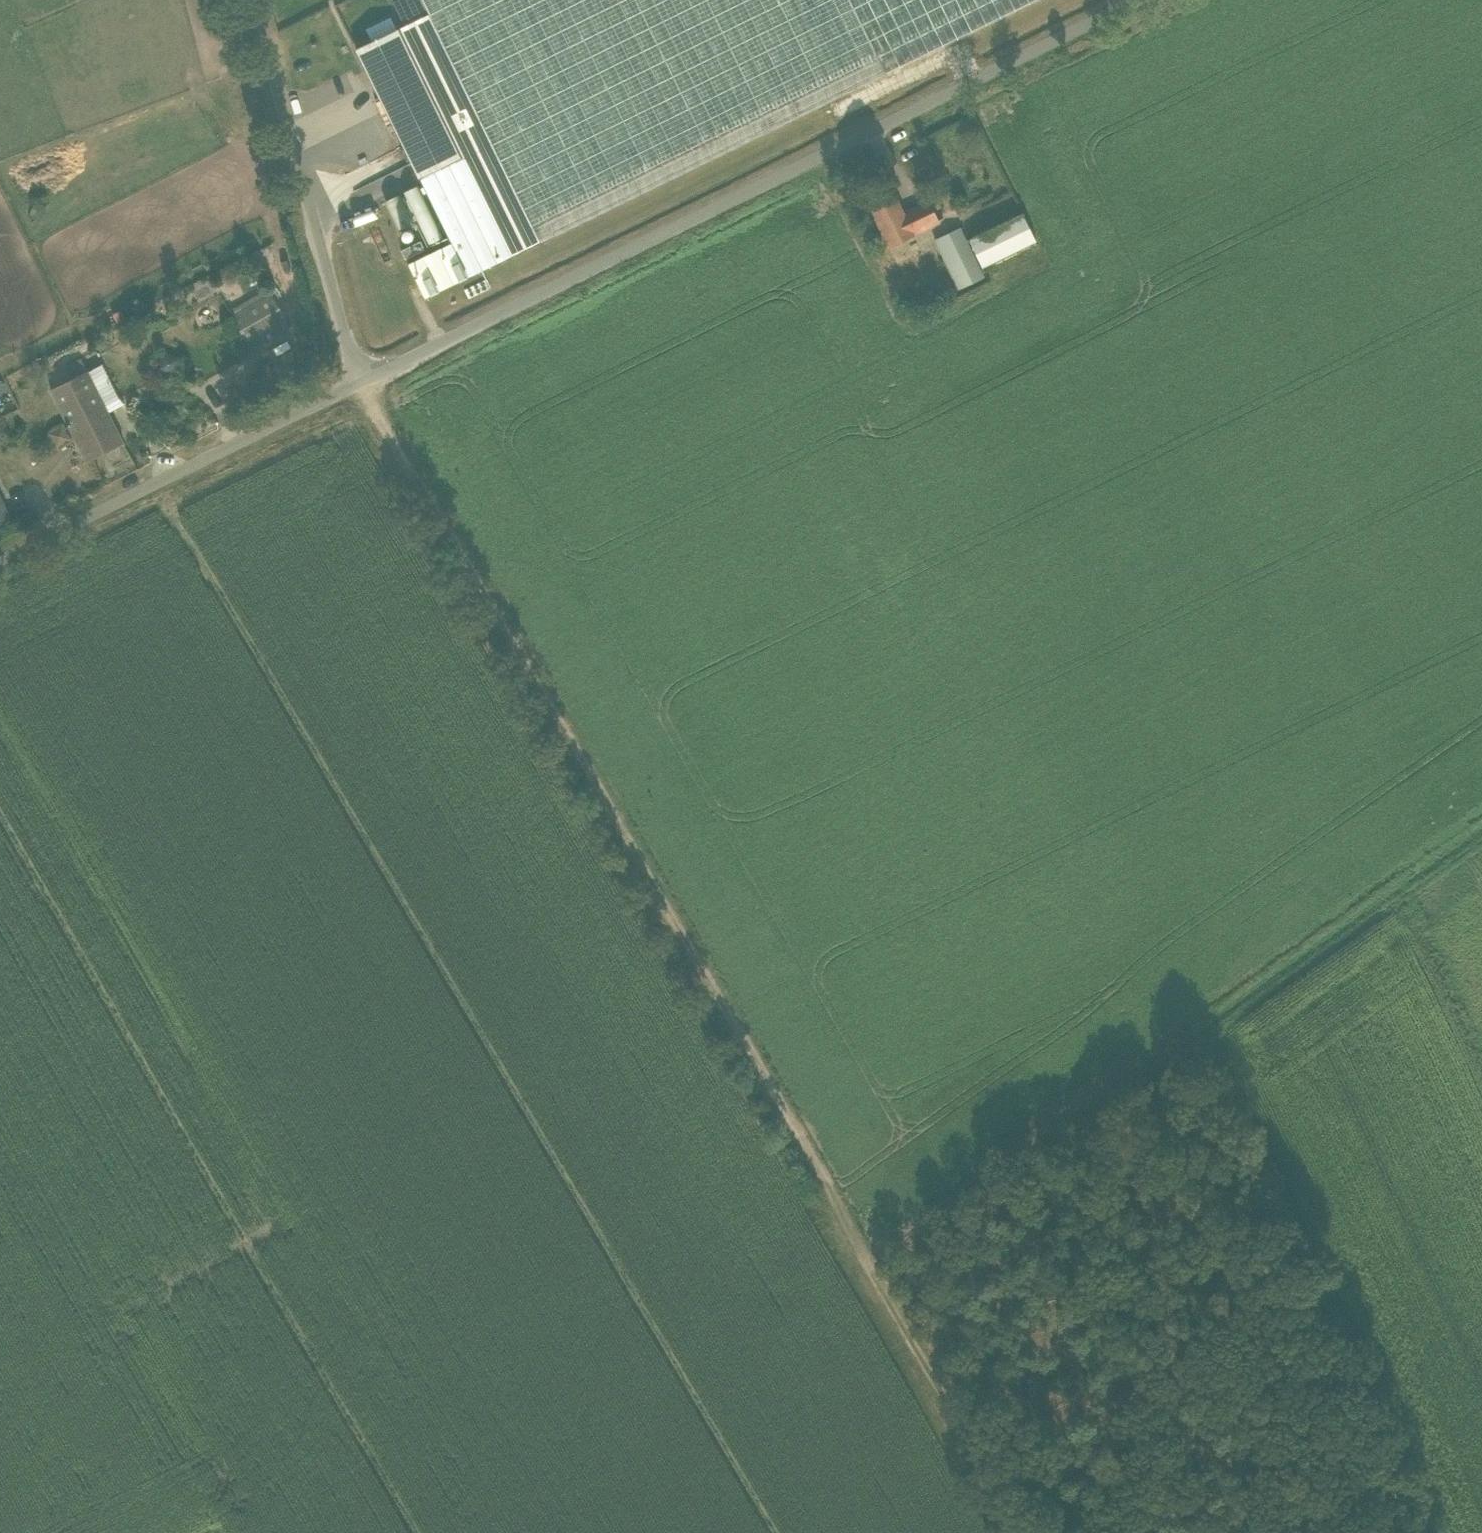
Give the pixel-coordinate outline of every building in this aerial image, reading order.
[(422,0),(393,0),(405,25),(357,49),(452,243),(426,255),(408,264),(425,298),(540,241),(422,0)] [(540,241),(886,72),(1034,0),(422,0),(540,241)] [(896,199),(873,211),(890,246),(939,223),(928,201),(914,208),(916,212),(905,217),(896,199)] [(1023,212),(983,232),(969,239),(983,266),(1037,240),(1023,212)] [(421,240),(401,250),(406,259),(426,249),(421,240)] [(233,316),(244,337),(283,314),(272,294),(233,316)] [(160,352),(154,369),(173,375),(179,358),(160,352)] [(52,390),(86,460),(124,442),(109,412),(125,405),(120,398),(103,364),(52,390)] [(61,424),(46,431),(54,446),(69,439),(61,424)] [(11,522),(0,501),(0,528),(11,522)]
